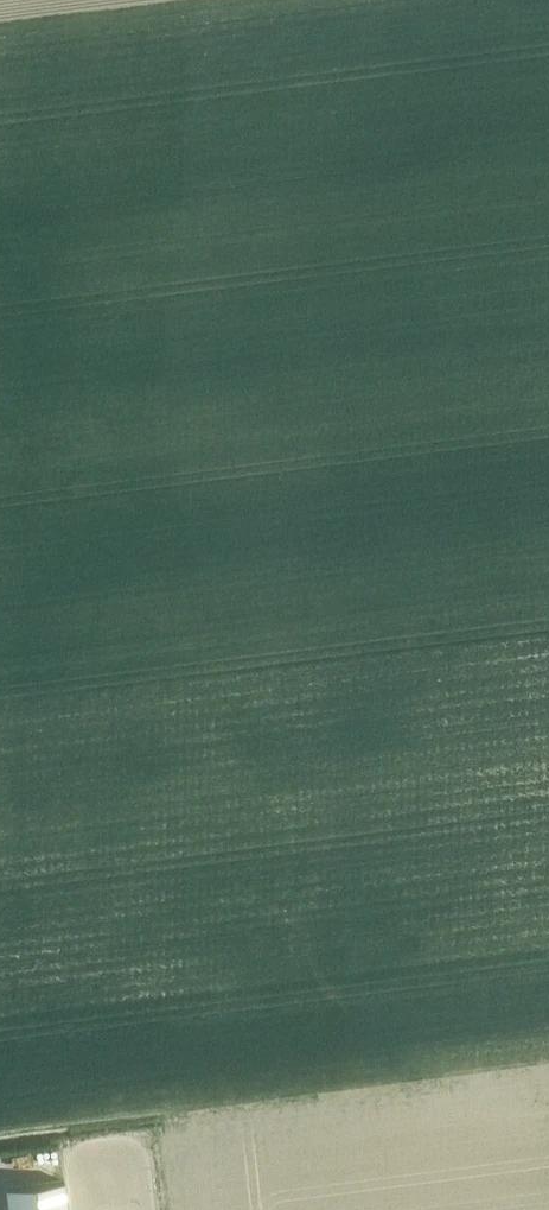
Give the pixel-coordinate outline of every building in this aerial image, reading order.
[(6,1209),(64,1209),(61,1175),(4,1180),(6,1209)]
